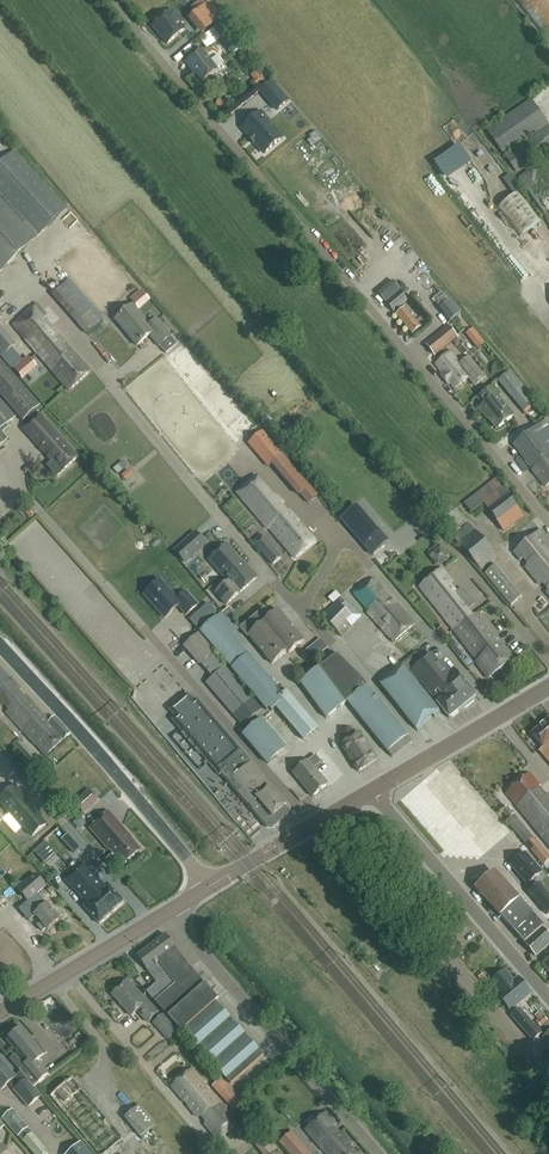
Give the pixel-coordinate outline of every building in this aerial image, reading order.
[(548,38),(548,0),(516,0),(547,39),(548,38)] [(208,3),(190,19),(203,34),(222,18),(208,3)] [(174,16),(170,12),(153,27),(167,44),(185,29),(181,24),(183,22),(176,14),(174,16)] [(233,53),(242,46),(222,22),(214,29),(221,39),(227,47),(233,53)] [(207,51),(221,42),(213,31),(200,40),(207,51)] [(217,70),(201,49),(185,62),(191,70),(193,68),(202,81),(217,70)] [(273,81),(262,91),(277,109),(288,100),(273,81)] [(548,149),(548,126),(531,100),(487,130),(515,172),(548,149)] [(262,112),(244,127),(265,153),(284,137),(262,112)] [(311,144),(317,139),(311,131),(304,136),(311,144)] [(0,165),(0,195),(38,236),(68,207),(15,150),(0,165)] [(469,165),(453,167),(454,177),(470,174),(469,165)] [(497,165),(492,169),(501,182),(506,178),(497,165)] [(523,175),(518,183),(527,188),(532,180),(523,175)] [(504,181),(515,194),(517,192),(520,190),(510,177),(504,181)] [(520,237),(541,221),(517,192),(497,208),(520,237)] [(38,236),(0,195),(0,271),(38,236)] [(501,216),(495,221),(506,234),(512,229),(501,216)] [(518,247),(531,259),(539,251),(526,239),(518,247)] [(369,240),(363,243),(369,252),(374,249),(369,240)] [(67,283),(55,294),(90,334),(102,323),(67,283)] [(151,302),(141,291),(131,300),(141,311),(151,302)] [(394,312),(408,300),(401,291),(386,303),(394,312)] [(450,322),(462,312),(451,299),(439,309),(450,322)] [(36,304),(12,324),(69,390),(91,371),(75,353),(72,354),(68,349),(69,346),(52,326),(49,327),(44,322),(46,315),(36,304)] [(412,334),(421,327),(410,315),(412,313),(406,304),(402,307),(404,309),(396,315),(412,334)] [(150,326),(133,305),(115,320),(137,345),(150,335),(159,346),(166,354),(177,344),(175,342),(171,337),(171,336),(157,319),(150,326)] [(434,355),(457,337),(448,326),(425,344),(434,355)] [(0,357),(14,346),(0,329),(0,357)] [(454,342),(448,347),(454,354),(461,349),(454,342)] [(459,364),(450,352),(435,364),(442,372),(440,374),(448,385),(450,383),(455,389),(468,378),(474,386),(485,377),(468,357),(459,364)] [(25,424),(42,410),(0,362),(0,395),(25,424)] [(539,408),(534,401),(511,372),(499,381),(524,412),(532,406),(536,411),(539,408)] [(513,415),(498,396),(500,394),(493,386),(477,398),(483,405),(479,409),(483,414),(484,413),(496,428),(513,415)] [(15,417),(0,399),(0,430),(15,417)] [(52,431),(38,415),(22,429),(52,462),(47,466),(57,476),(78,457),(53,430),(52,431)] [(548,484),(548,422),(547,419),(534,429),(513,445),(545,487),(548,484)] [(262,433),(250,444),(269,466),(272,463),(281,455),(262,433)] [(281,455),(272,463),(299,495),(300,493),(308,487),(281,455)] [(122,462),(114,470),(119,475),(127,467),(122,462)] [(122,476),(127,482),(133,477),(128,471),(122,476)] [(273,495),(268,490),(256,475),(235,492),(248,507),(268,530),(269,529),(293,558),(315,541),(298,521),(299,521),(290,511),(288,512),(282,506),(285,504),(276,494),(273,495)] [(524,517),(496,478),(463,503),(471,513),(483,504),(503,532),(524,517)] [(308,487),(300,493),(309,503),(316,496),(308,487)] [(449,535),(450,535),(466,523),(446,501),(431,514),(449,535)] [(481,570),(497,557),(468,522),(452,535),(481,570)] [(541,530),(513,553),(520,561),(522,559),(527,565),(525,567),(539,585),(542,583),(548,590),(547,592),(548,594),(548,540),(541,530)] [(191,547),(201,538),(196,533),(175,552),(184,562),(196,552),(191,547)] [(273,565),(282,557),(262,534),(253,542),(273,565)] [(386,544),(378,534),(364,545),(373,555),(386,544)] [(227,544),(209,560),(239,594),(257,578),(241,560),(240,561),(235,556),(236,555),(227,544)] [(510,609),(523,599),(496,567),(484,577),(510,609)] [(454,630),(472,616),(466,610),(474,604),(461,587),(456,592),(451,585),(453,582),(441,568),(419,587),(454,629),(454,630)] [(396,604),(372,578),(366,580),(355,591),(353,593),(357,599),(368,611),(367,613),(394,642),(414,624),(396,604)] [(177,600),(160,580),(144,595),(165,618),(178,606),(186,615),(197,605),(186,592),(177,600)] [(215,593),(226,605),(239,593),(228,582),(215,593)] [(352,627),(346,622),(352,616),(342,607),(345,603),(339,598),(320,616),(342,638),(352,627)] [(197,613),(206,622),(216,613),(207,603),(197,613)] [(222,614),(227,619),(233,614),(228,609),(222,614)] [(263,624),(270,618),(262,609),(240,628),(247,637),(249,636),(272,664),(287,651),(263,624)] [(304,641),(279,611),(270,618),(263,624),(289,654),(304,641)] [(472,616),(454,630),(477,660),(475,662),(488,679),(513,658),(503,645),(499,647),(494,642),(497,639),(476,613),(472,616)] [(277,687),(216,618),(200,632),(264,705),(268,709),(269,709),(272,712),(276,709),(304,741),(319,729),(287,691),(285,692),(280,685),(277,687)] [(184,646),(183,647),(199,666),(214,653),(213,652),(198,634),(184,646)] [(311,661),(328,647),(327,647),(321,638),(311,646),(304,652),(311,661)] [(449,718),(462,707),(463,707),(466,708),(474,701),(475,697),(476,696),(455,670),(451,673),(441,661),(440,662),(432,653),(409,672),(418,682),(420,681),(438,703),(437,704),(449,718)] [(411,741),(370,690),(337,656),(300,683),(326,718),(347,702),(392,757),(411,741)] [(434,717),(440,713),(400,664),(378,682),(417,731),(423,726),(421,724),(432,715),(434,717)] [(0,706),(4,704),(9,710),(6,713),(46,757),(69,735),(70,735),(55,718),(54,718),(49,723),(43,717),(44,716),(26,696),(23,697),(18,692),(19,688),(0,667),(0,706)] [(226,668),(206,683),(241,726),(261,708),(226,668)] [(172,720),(182,732),(181,732),(199,754),(200,753),(218,773),(242,752),(197,699),(194,702),(188,694),(171,708),(178,716),(172,720)] [(247,730),(243,734),(268,763),(286,748),(261,719),(256,723),(253,719),(244,727),(247,730)] [(531,734),(544,749),(541,751),(548,761),(548,719),(531,734)] [(355,736),(350,728),(341,734),(346,742),(341,744),(358,772),(376,761),(360,733),(355,736)] [(312,797),(328,784),(308,760),(292,773),(312,797)] [(287,803),(251,763),(234,778),(242,787),(237,792),(238,794),(267,827),(273,828),(290,812),(284,805),(287,803)] [(548,821),(548,796),(548,794),(543,797),(537,789),(540,786),(541,786),(530,773),(506,793),(537,831),(548,821)] [(45,825),(35,814),(37,812),(14,786),(0,798),(0,803),(22,828),(23,827),(31,836),(45,825)] [(77,802),(85,812),(98,801),(90,790),(77,802)] [(416,804),(433,823),(443,814),(426,795),(416,804)] [(501,811),(508,819),(504,823),(521,844),(524,842),(543,865),(547,870),(548,868),(548,856),(514,814),(508,806),(501,811)] [(140,850),(126,834),(127,833),(108,812),(90,829),(108,850),(109,849),(113,853),(122,863),(123,864),(140,850)] [(537,831),(548,846),(548,821),(537,831)] [(46,842),(35,852),(40,857),(48,850),(54,857),(57,855),(46,842)] [(76,845),(70,850),(75,855),(80,850),(76,845)] [(113,853),(106,860),(114,870),(122,863),(113,853)] [(527,885),(542,872),(525,853),(511,865),(527,885)] [(76,873),(113,913),(125,904),(109,885),(106,888),(86,865),(76,873)] [(496,911),(497,911),(506,902),(514,894),(502,880),(496,874),(494,872),(476,888),(487,901),(496,911)] [(83,905),(99,923),(113,913),(76,873),(68,880),(86,902),(83,905)] [(27,901),(36,894),(46,885),(35,874),(17,890),(27,901)] [(547,915),(548,913),(548,897),(538,884),(527,894),(547,915)] [(36,894),(27,901),(37,913),(34,916),(47,931),(60,919),(47,904),(46,905),(36,894)] [(515,932),(533,914),(519,898),(518,898),(514,894),(506,902),(497,911),(496,911),(515,932)] [(548,945),(548,937),(541,928),(544,926),(535,916),(533,914),(515,932),(536,956),(548,945)] [(233,1085),(236,1083),(266,1055),(217,1000),(186,963),(166,935),(137,956),(148,971),(157,983),(147,992),(181,1031),(233,1085)] [(498,995),(511,1011),(532,994),(518,978),(514,981),(505,971),(493,981),(502,991),(498,995)] [(141,997),(127,980),(111,994),(129,1015),(136,1010),(146,1021),(157,1012),(143,996),(141,997)] [(534,1026),(519,1009),(511,1016),(533,1041),(544,1031),(540,1027),(537,1024),(534,1026)] [(168,1040),(179,1030),(164,1013),(153,1023),(168,1040)] [(539,1013),(535,1016),(538,1021),(536,1022),(537,1024),(540,1027),(547,1020),(544,1017),(543,1017),(539,1013)] [(32,1041),(21,1028),(19,1030),(18,1029),(12,1034),(13,1036),(7,1040),(27,1063),(19,1070),(21,1072),(33,1087),(48,1075),(37,1062),(47,1053),(35,1039),(32,1041)] [(1,1089),(8,1083),(27,1107),(40,1096),(33,1087),(21,1072),(16,1076),(0,1057),(0,1089),(1,1089)] [(223,1107),(192,1070),(171,1087),(185,1102),(198,1117),(201,1115),(206,1121),(204,1125),(217,1140),(239,1123),(224,1106),(223,1107)] [(106,1120),(106,1119),(72,1078),(50,1096),(99,1153),(103,1153),(122,1138),(112,1126),(111,1127),(106,1120)] [(235,1111),(245,1102),(226,1082),(217,1090),(235,1111)] [(141,1137),(156,1125),(140,1106),(125,1118),(141,1137)] [(12,1110),(3,1118),(23,1141),(32,1134),(12,1110)] [(333,1128),(336,1126),(325,1113),(305,1130),(324,1152),(326,1153),(354,1153),(350,1149),(353,1146),(341,1132),(338,1134),(333,1128)] [(262,1153),(272,1153),(278,1149),(273,1144),(255,1122),(244,1132),(262,1153)] [(291,1153),(311,1153),(292,1132),(280,1142),(291,1153)] [(23,1141),(34,1153),(46,1153),(48,1152),(32,1134),(23,1141)] [(67,1153),(91,1153),(81,1142),(67,1153)]
